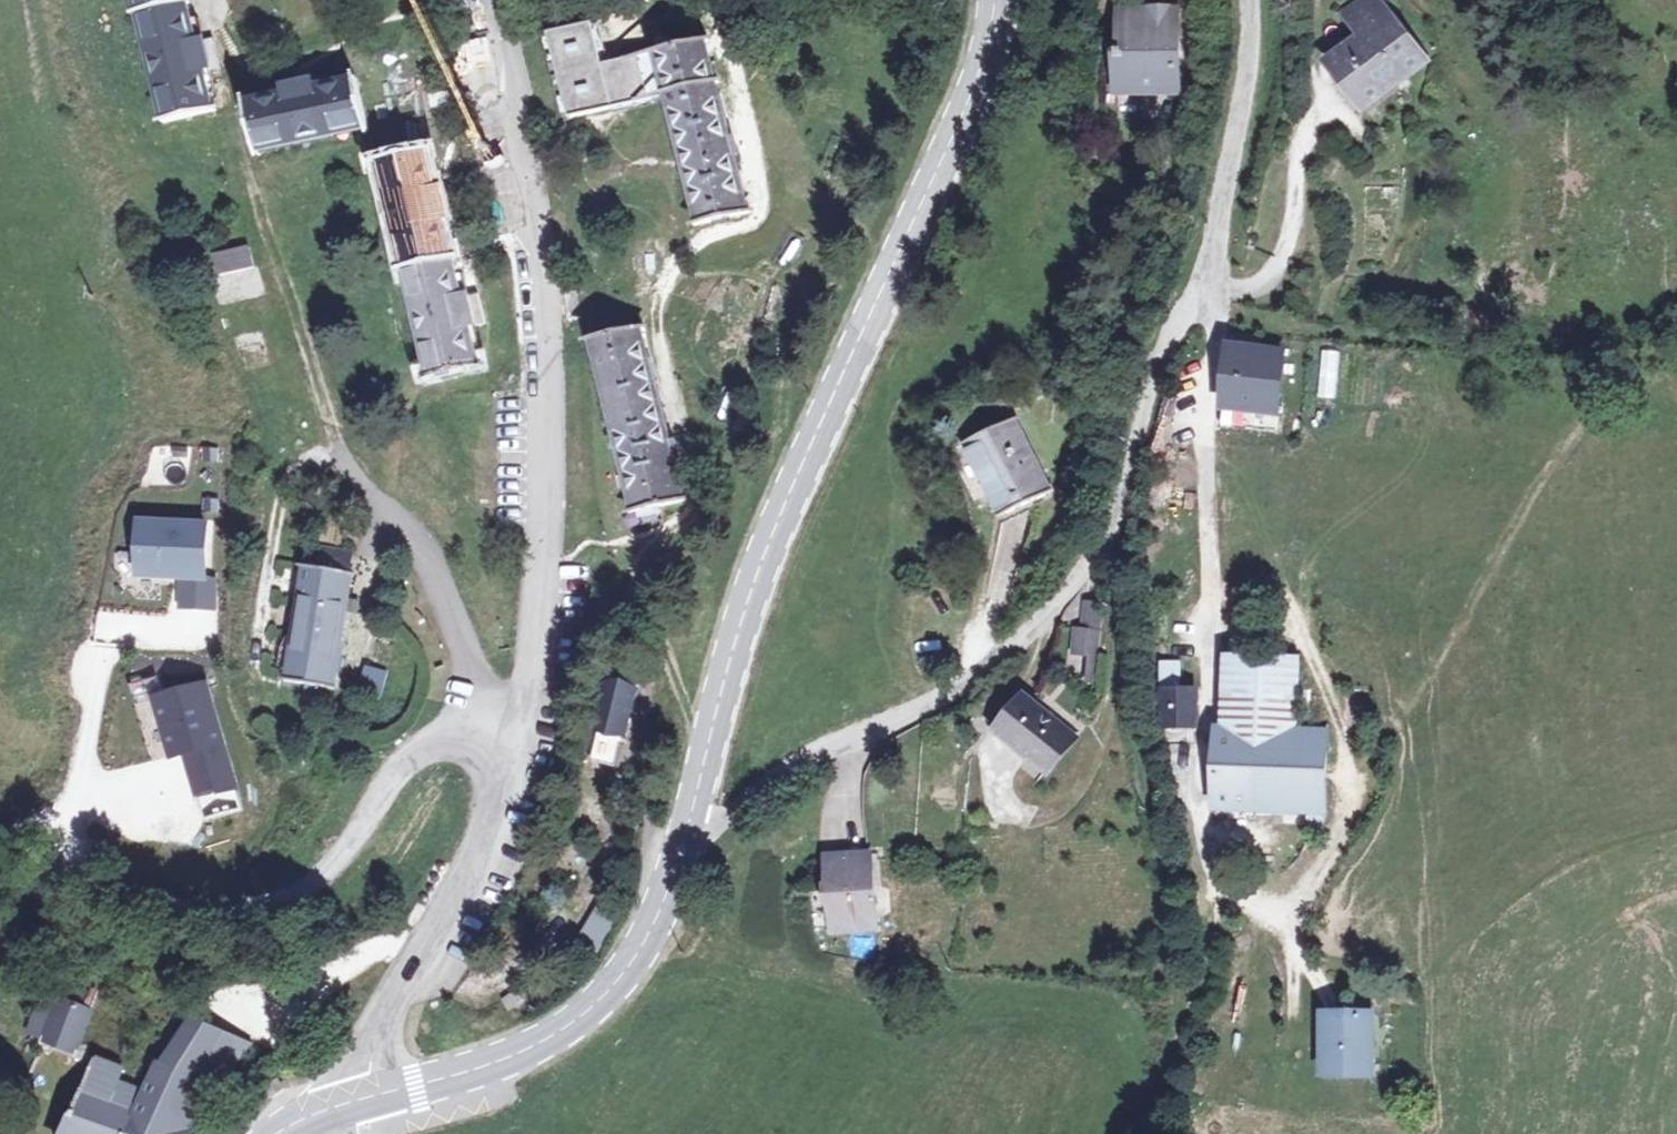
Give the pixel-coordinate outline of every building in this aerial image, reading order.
[(165,120),(215,106),(208,66),(219,64),(215,35),(202,36),(194,0),(136,0),(165,120)] [(1330,67),(1370,108),(1427,60),(1370,0),(1368,0),(1349,17),(1374,41),(1358,56),(1350,48),(1330,67)] [(1179,8),(1122,10),(1123,89),(1178,85),(1179,8)] [(696,216),(751,203),(714,31),(608,54),(598,18),(555,27),(572,108),(669,90),(696,216)] [(255,152),(367,125),(354,76),(316,82),(313,70),(282,77),(285,88),(246,101),(255,152)] [(429,148),(378,160),(428,372),(478,362),(470,320),(482,317),(477,291),(463,293),(445,216),(458,212),(452,188),(440,190),(429,148)] [(246,247),(212,254),(217,273),(249,263),(246,247)] [(650,335),(596,348),(629,517),(681,507),(650,335)] [(1227,346),(1216,424),(1276,434),(1287,353),(1227,346)] [(1041,497),(1012,420),(967,436),(996,516),(1041,497)] [(207,520),(133,518),(131,578),(205,580),(207,520)] [(282,678),(338,683),(357,569),(350,567),(351,547),(314,542),(307,561),(302,560),(282,678)] [(1102,604),(1082,603),(1080,628),(1072,627),(1069,657),(1084,659),(1082,685),(1095,686),(1102,604)] [(1225,657),(1229,658),(1251,660),(1253,634),(1242,635),(1243,625),(1226,623),(1225,657)] [(1229,658),(1228,671),(1291,678),(1291,665),(1251,660),(1229,658)] [(379,696),(386,670),(362,664),(355,690),(379,696)] [(1291,678),(1228,671),(1223,732),(1253,735),(1246,815),(1319,818),(1326,743),(1287,739),(1291,678)] [(204,679),(147,696),(165,760),(183,755),(196,800),(236,788),(204,679)] [(637,683),(617,679),(605,731),(628,736),(637,683)] [(1174,693),(1171,720),(1188,723),(1191,694),(1174,693)] [(1064,740),(1021,701),(1001,725),(1046,767),(1064,740)] [(1253,735),(1223,732),(1214,731),(1207,813),(1246,815),(1253,735)] [(871,853),(848,854),(828,854),(825,920),(834,920),(846,920),(847,931),(871,931),(871,853)] [(573,940),(592,955),(619,920),(599,905),(573,940)] [(518,1016),(529,999),(511,988),(500,1004),(518,1016)] [(50,995),(28,1037),(72,1059),(88,1028),(82,1024),(85,1013),(50,995)] [(1317,1011),(1317,1076),(1373,1077),(1374,1012),(1317,1011)] [(248,1081),(254,1084),(266,1058),(215,1025),(166,1106),(124,1086),(128,1076),(106,1061),(64,1133),(212,1133),(248,1081)]
